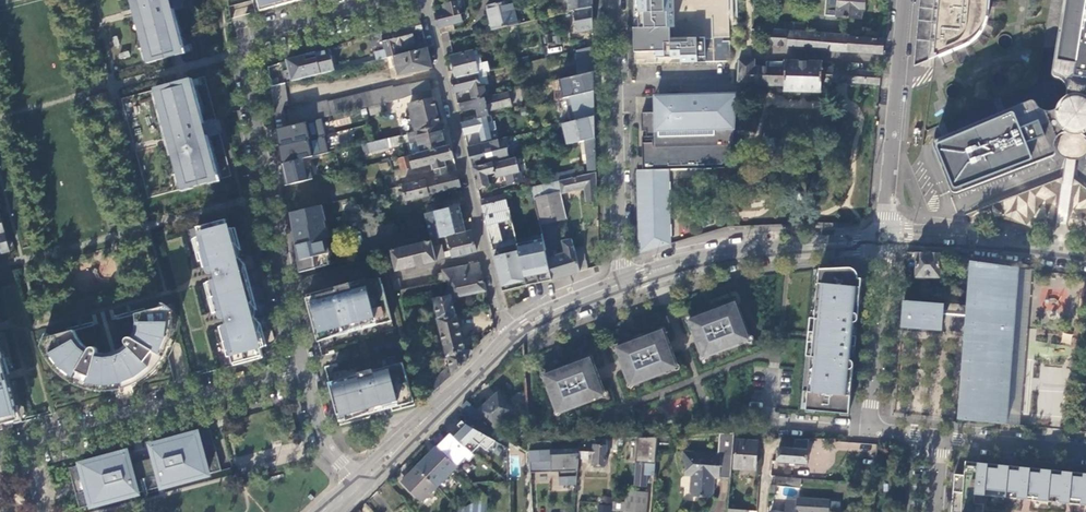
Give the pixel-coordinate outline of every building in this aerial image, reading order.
[(155,61),(159,60),(192,52),(190,44),(184,46),(177,22),(174,23),(171,12),(176,10),(173,0),(131,0),(147,59),(154,57),(155,61)] [(176,10),(184,8),(182,0),(173,0),(176,10)] [(256,11),(265,9),(263,0),(252,0),(256,11)] [(265,9),(295,1),(295,0),(263,0),(265,9)] [(463,0),(441,5),(443,13),(435,15),(440,34),(455,30),(454,24),(462,22),(459,7),(464,6),(463,0)] [(492,30),(517,25),(514,11),(512,0),(487,6),(492,30)] [(569,12),(578,10),(579,11),(592,8),(592,0),(568,0),(569,12)] [(634,52),(655,52),(655,58),(680,57),(680,63),(697,62),(697,57),(705,57),(704,38),(687,38),(687,42),(670,43),(663,43),(663,35),(670,35),(670,28),(674,28),(673,0),(633,0),(634,52)] [(824,16),(861,19),(861,10),(864,10),(865,0),(826,0),(824,16)] [(914,67),(967,44),(974,39),(981,32),(984,24),(987,16),(988,0),(920,0),(914,67)] [(1053,73),(1056,78),(1063,82),(1067,87),(1067,94),(1065,101),(1058,108),(1052,112),(1045,112),(1040,109),(1036,104),(1034,101),(1031,101),(935,141),(934,144),(934,146),(952,191),(953,193),(954,194),(956,194),(958,193),(1054,157),(1055,154),(1055,149),(1054,145),(1056,141),(1058,137),(1060,135),(1063,134),(1066,133),(1070,133),(1074,133),(1083,135),(1085,138),(1085,0),(1064,0),(1053,73)] [(535,20),(531,7),(517,10),(520,24),(535,20)] [(579,33),(593,30),(592,8),(579,11),(575,12),(579,33)] [(422,29),(420,21),(372,34),(373,39),(380,38),(383,50),(373,52),(375,61),(391,57),(395,56),(399,55),(398,50),(407,48),(415,46),(411,32),(422,29)] [(765,21),(765,30),(804,33),(804,25),(765,21)] [(751,30),(751,45),(762,45),(762,30),(751,30)] [(764,45),(882,53),(884,39),(804,33),(765,30),(764,30),(764,45)] [(329,47),(316,52),(321,74),(335,71),(329,47)] [(577,76),(594,73),(593,47),(576,51),(577,76)] [(427,48),(399,55),(395,56),(397,66),(399,75),(432,69),(427,48)] [(478,74),(474,55),(473,51),(451,57),(456,79),(478,74)] [(301,56),(287,61),(292,81),(321,74),(316,52),(305,55),(305,56),(301,57),(301,56)] [(822,82),(879,85),(880,72),(855,70),(856,64),(849,63),(848,69),(841,68),(822,68),(821,62),(785,62),(785,68),(753,68),(753,65),(750,61),(738,61),(738,65),(737,65),(739,84),(784,86),(784,91),(821,93),(822,82)] [(283,83),(279,63),(268,67),(271,86),(283,83)] [(485,85),(485,86),(489,85),(486,72),(481,73),(478,74),(480,86),(485,85)] [(573,97),(594,92),(594,73),(577,76),(573,77),(573,97)] [(478,74),(451,80),(454,92),(470,89),(473,101),(488,98),(485,85),(480,86),(478,74)] [(198,79),(189,81),(168,87),(162,89),(163,93),(157,94),(181,185),(188,183),(189,188),(192,187),(192,189),(206,185),(206,183),(211,182),(210,178),(218,176),(211,149),(207,150),(204,139),(210,137),(206,123),(200,124),(198,113),(201,112),(195,88),(200,87),(198,79)] [(384,103),(432,90),(429,80),(410,84),(393,88),(392,86),(328,102),(327,101),(289,110),(291,126),(321,118),(369,107),(384,103)] [(283,83),(271,86),(277,129),(285,128),(287,127),(284,106),(288,105),(285,83),(283,83)] [(473,101),(459,104),(461,113),(477,109),(479,119),(490,117),(488,111),(511,106),(508,92),(488,98),(473,101)] [(571,122),(595,116),(594,92),(573,97),(565,99),(571,122)] [(736,94),(656,97),(656,112),(642,112),(642,131),(647,131),(647,136),(642,137),(643,170),(638,170),(640,254),(670,245),(669,179),(660,179),(659,169),(668,169),(732,168),(736,94)] [(416,132),(440,126),(433,98),(410,104),(416,132)] [(386,112),(384,103),(369,107),(371,116),(386,112)] [(491,116),(490,117),(479,119),(462,123),(465,136),(480,132),(482,141),(491,139),(490,132),(497,131),(495,122),(492,122),(491,116)] [(568,145),(595,138),(595,116),(563,124),(568,145)] [(277,129),(279,146),(325,135),(321,118),(277,129)] [(206,123),(210,137),(217,135),(214,121),(206,123)] [(445,147),(440,126),(416,132),(409,133),(414,154),(445,147)] [(279,146),(282,164),(308,157),(328,152),(325,135),(279,146)] [(588,171),(596,171),(595,138),(585,141),(585,149),(582,149),(582,155),(583,155),(586,155),(587,161),(588,171)] [(388,146),(386,139),(369,143),(370,151),(388,146)] [(509,147),(506,139),(468,148),(473,169),(509,160),(507,152),(509,147)] [(538,153),(546,151),(544,143),(536,145),(538,153)] [(453,158),(450,146),(445,147),(414,154),(398,158),(401,169),(413,167),(413,168),(431,164),(433,170),(445,167),(444,161),(453,158)] [(282,164),(285,186),(312,179),(308,157),(282,164)] [(495,174),(496,178),(505,176),(508,187),(522,183),(516,158),(509,160),(473,169),(478,189),(490,186),(487,177),(495,174)] [(447,175),(445,167),(433,170),(435,178),(447,175)] [(558,182),(585,175),(583,169),(574,171),(557,175),(557,172),(554,174),(554,175),(547,177),(548,184),(558,182)] [(660,179),(669,179),(668,169),(659,169),(660,179)] [(460,187),(457,173),(447,175),(435,178),(396,188),(397,193),(398,196),(404,195),(406,201),(460,187)] [(587,201),(597,201),(596,173),(585,175),(558,182),(559,187),(561,192),(585,187),(587,201)] [(559,187),(558,182),(548,184),(532,188),(533,193),(559,187)] [(392,222),(386,190),(372,194),(378,225),(379,225),(392,222)] [(540,226),(567,220),(561,193),(534,199),(540,226)] [(467,203),(471,202),(469,195),(431,203),(433,212),(467,203)] [(498,257),(518,251),(516,241),(515,239),(510,240),(506,224),(512,223),(505,195),(480,200),(494,258),(498,257)] [(473,230),(467,203),(433,212),(431,212),(437,239),(441,238),(471,231),(473,230)] [(289,212),(291,229),(325,222),(326,222),(322,204),(289,212)] [(10,251),(1,214),(0,214),(0,254),(10,251)] [(229,229),(227,220),(221,221),(223,231),(229,229)] [(234,360),(263,352),(262,348),(265,347),(248,288),(247,286),(244,287),(241,275),(244,274),(232,228),(229,229),(223,231),(221,221),(198,227),(200,237),(196,238),(205,267),(206,267),(207,270),(207,271),(208,271),(209,273),(210,273),(211,274),(212,273),(214,280),(208,282),(217,312),(218,312),(219,314),(220,316),(221,317),(222,318),(223,318),(224,318),(225,318),(227,324),(221,326),(229,355),(232,354),(234,360)] [(291,229),(295,244),(329,237),(325,222),(291,229)] [(510,240),(515,239),(512,223),(506,224),(510,240)] [(476,251),(471,231),(441,238),(445,259),(476,251)] [(548,259),(542,235),(516,241),(518,251),(527,286),(553,281),(548,259)] [(333,263),(329,237),(295,244),(300,272),(333,263)] [(441,238),(437,239),(432,240),(437,261),(445,259),(441,238)] [(437,261),(432,240),(392,250),(397,270),(437,261)] [(548,259),(553,281),(579,273),(579,272),(574,250),(572,241),(563,243),(565,252),(554,255),(555,258),(548,259)] [(574,250),(579,272),(587,270),(581,248),(574,250)] [(518,251),(498,257),(498,260),(495,261),(502,294),(527,288),(527,286),(518,251)] [(939,278),(940,253),(916,253),(915,277),(939,278)] [(451,294),(452,298),(486,291),(479,262),(442,269),(443,273),(445,281),(448,280),(451,294)] [(959,381),(955,420),(959,421),(998,424),(1002,384),(1006,384),(1007,375),(1003,374),(1003,370),(1008,371),(1011,333),(1007,332),(1008,328),(1012,329),(1013,319),(1009,319),(1014,268),(972,262),(966,307),(970,307),(970,313),(969,319),(968,325),(965,325),(960,363),(965,363),(963,381),(959,381)] [(1002,384),(998,424),(1012,426),(1028,269),(1014,268),(1009,319),(1013,319),(1012,329),(1008,328),(1007,332),(1011,333),(1008,371),(1003,370),(1003,374),(1007,375),(1006,384),(1002,384)] [(804,411),(849,415),(851,397),(844,397),(845,381),(852,382),(854,362),(849,362),(851,349),(855,349),(856,338),(852,338),(853,325),(857,326),(859,306),(850,306),(851,299),(853,300),(854,290),(861,291),(861,288),(861,282),(857,281),(857,276),(857,275),(857,274),(856,273),(856,272),(855,271),(854,269),(852,269),(815,270),(814,278),(817,278),(816,286),(819,287),(817,302),(814,302),(814,312),(817,313),(816,321),(812,358),(811,368),(808,367),(807,378),(810,378),(809,393),(804,393),(803,400),(804,411)] [(398,279),(392,280),(392,281),(394,291),(401,289),(398,279)] [(393,322),(382,280),(366,284),(367,288),(352,291),(351,287),(351,284),(306,296),(318,342),(333,337),(332,334),(354,328),(353,323),(360,321),(361,326),(376,323),(377,326),(393,322)] [(850,306),(859,306),(859,303),(861,291),(854,290),(853,300),(851,299),(850,306)] [(471,355),(473,352),(470,349),(465,350),(457,314),(456,314),(452,298),(451,294),(450,295),(434,299),(438,318),(438,319),(447,356),(448,356),(450,365),(436,377),(429,384),(432,393),(469,360),(470,358),(471,356),(471,355)] [(705,358),(747,342),(749,335),(737,304),(731,301),(711,309),(713,315),(708,316),(706,311),(691,317),(688,323),(696,343),(701,355),(705,358)] [(942,305),(903,301),(901,328),(939,331),(941,316),(941,310),(942,305)] [(156,341),(166,343),(167,341),(169,332),(169,326),(169,319),(169,312),(167,305),(136,314),(137,316),(138,319),(138,323),(138,326),(137,330),(136,333),(134,338),(133,337),(131,337),(128,339),(127,341),(127,342),(128,344),(126,346),(122,349),(123,353),(119,355),(116,356),(112,356),(109,357),(106,357),(106,353),(104,353),(99,352),(97,352),(98,351),(98,350),(98,349),(97,348),(95,347),(95,346),(94,346),(92,347),(91,348),(91,349),(89,348),(87,347),(85,345),(84,344),(82,341),(80,339),(77,334),(76,330),(45,338),(46,343),(48,346),(49,349),(51,353),(53,358),(56,362),(60,366),(64,370),(67,372),(71,375),(75,378),(79,380),(86,382),(92,384),(97,385),(101,385),(107,385),(107,379),(116,379),(116,382),(128,379),(126,376),(136,372),(138,377),(141,374),(146,372),(150,368),(152,366),(155,363),(158,359),(150,353),(156,341)] [(941,310),(941,316),(969,319),(970,313),(941,310)] [(45,320),(53,318),(50,311),(44,313),(45,320)] [(636,344),(634,339),(619,345),(616,350),(624,370),(628,383),(633,385),(675,369),(677,364),(673,351),(665,332),(660,329),(639,337),(640,342),(636,344)] [(1061,343),(1071,344),(1073,334),(1062,333),(1061,343)] [(165,346),(166,343),(156,341),(150,353),(158,359),(160,356),(162,351),(165,346)] [(18,420),(16,414),(19,414),(10,380),(7,380),(5,373),(8,373),(0,343),(0,425),(18,420)] [(123,353),(122,349),(119,350),(114,353),(111,353),(106,353),(106,357),(109,357),(112,356),(116,356),(119,355),(123,353)] [(430,356),(428,349),(420,352),(422,359),(430,356)] [(587,357),(566,365),(569,370),(564,371),(562,367),(546,373),(544,378),(556,410),(561,413),(602,397),(605,391),(601,379),(593,360),(587,357)] [(358,376),(329,383),(341,426),(377,417),(375,409),(377,408),(376,404),(383,402),(384,407),(386,406),(388,414),(415,407),(404,364),(374,372),(374,374),(367,376),(366,372),(358,374),(358,376)] [(134,378),(138,377),(136,372),(126,376),(128,379),(116,382),(116,379),(107,379),(107,385),(111,385),(116,384),(122,383),(127,382),(134,378)] [(844,397),(851,397),(852,382),(845,381),(844,397)] [(480,411),(495,427),(513,411),(497,393),(488,401),(489,402),(480,411)] [(478,411),(467,400),(461,406),(472,417),(480,422),(484,418),(478,411)] [(457,466),(466,458),(470,462),(475,455),(473,452),(480,444),(487,450),(495,440),(464,423),(462,421),(458,425),(462,429),(455,436),(450,433),(437,446),(457,466)] [(83,464),(94,505),(139,493),(136,480),(161,473),(164,486),(210,474),(199,432),(153,445),(156,457),(140,461),(131,463),(128,452),(83,464)] [(529,451),(529,442),(528,432),(521,433),(521,446),(529,451)] [(735,439),(734,434),(720,434),(718,454),(685,451),(684,461),(686,464),(686,474),(693,475),(692,493),(694,495),(710,497),(710,496),(713,496),(714,478),(731,479),(735,439)] [(657,447),(657,437),(650,437),(649,446),(657,447)] [(580,449),(579,458),(594,459),(593,465),(606,466),(608,444),(609,439),(589,439),(589,445),(580,445),(580,449)] [(797,439),(779,439),(779,448),(797,450),(797,439)] [(735,469),(756,470),(758,442),(737,440),(735,469)] [(560,485),(577,485),(579,458),(580,449),(551,450),(551,441),(529,442),(529,451),(531,473),(559,472),(560,485)] [(892,446),(878,445),(878,453),(891,454),(892,446)] [(457,466),(437,446),(417,465),(437,487),(457,466)] [(654,476),(657,447),(649,446),(647,463),(636,463),(634,486),(646,487),(647,479),(647,475),(654,476)] [(904,464),(905,447),(897,447),(896,464),(904,464)] [(808,450),(797,450),(779,448),(777,462),(807,464),(808,450)] [(955,474),(952,511),(1085,511),(1085,473),(965,461),(964,475),(955,474)] [(437,487),(417,465),(401,482),(422,502),(437,487)] [(791,478),(775,477),(774,485),(790,486),(791,478)] [(801,487),(801,478),(791,478),(790,486),(801,487)] [(631,511),(636,511),(637,492),(628,491),(627,511),(631,511)] [(649,493),(637,492),(636,511),(648,511),(649,493)] [(487,496),(454,511),(486,511),(487,496)] [(830,501),(798,498),(798,501),(786,500),(785,511),(829,511),(830,501)]
